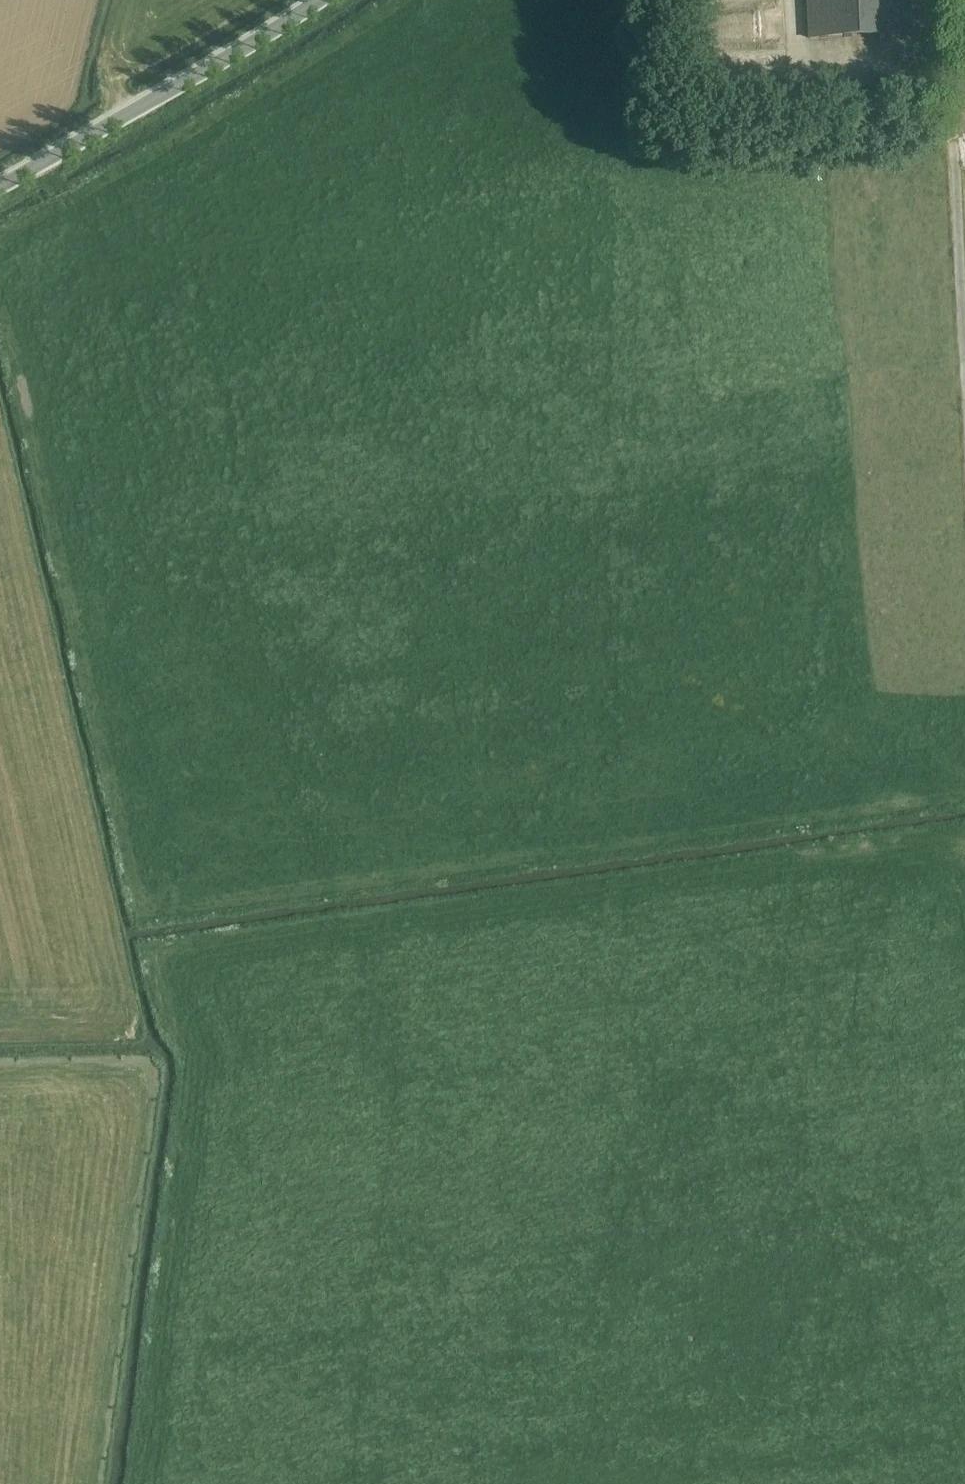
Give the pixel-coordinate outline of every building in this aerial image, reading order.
[(809,38),(912,35),(911,0),(807,0),(809,38)]
